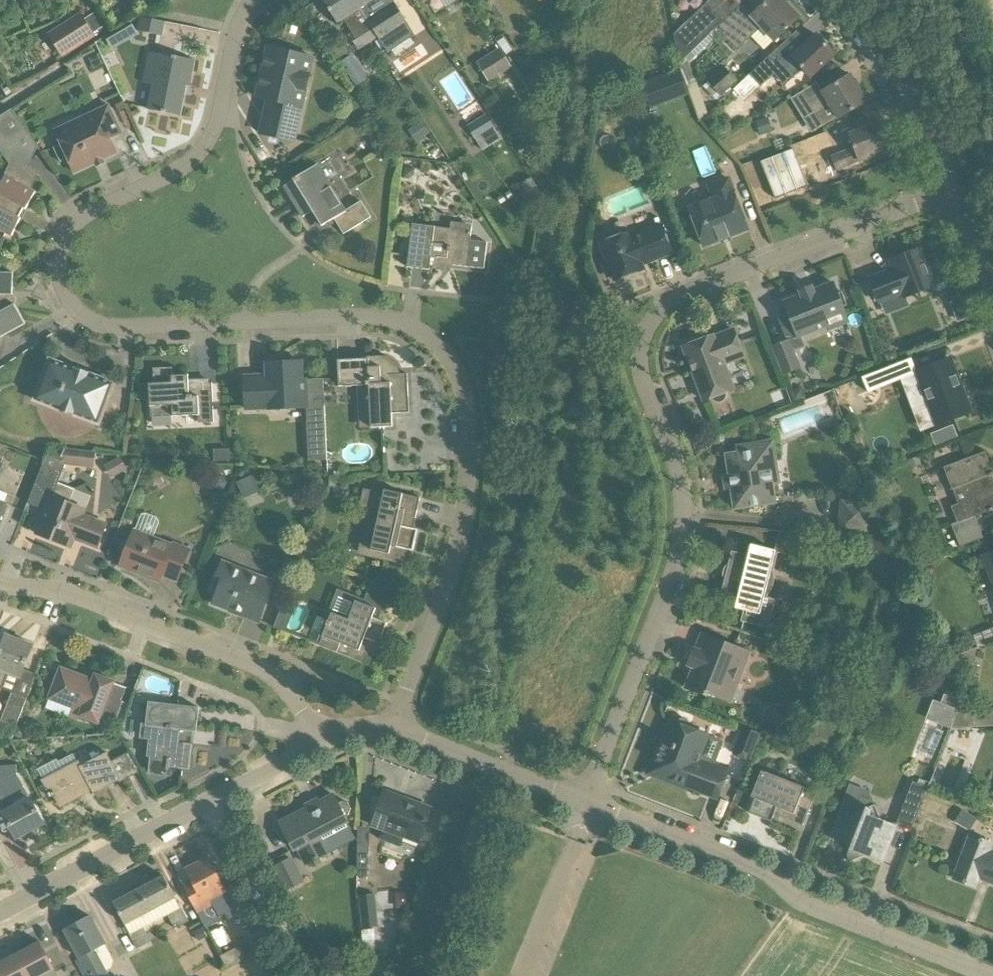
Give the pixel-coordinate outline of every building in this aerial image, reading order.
[(356,0),(323,0),(338,24),(345,20),(354,34),(350,36),(359,50),(379,37),(362,9),(356,0)] [(379,37),(380,40),(381,40),(390,54),(416,37),(397,6),(391,9),(386,0),(356,0),(362,9),(379,37)] [(725,22),(744,4),(740,0),(711,0),(707,4),(725,22)] [(725,22),(717,29),(738,51),(762,28),(776,42),(800,18),(783,0),(771,0),(755,15),(744,4),(725,22)] [(126,10),(115,11),(116,21),(127,21),(126,10)] [(47,37),(61,62),(96,41),(82,17),(47,37)] [(141,17),(141,19),(138,32),(163,37),(166,23),(141,17)] [(133,25),(120,33),(126,43),(139,35),(133,25)] [(762,85),(774,74),(785,86),(803,69),(811,78),(836,55),(818,36),(807,46),(797,35),(799,33),(798,32),(796,34),(752,74),(762,85)] [(688,57),(690,66),(716,42),(710,36),(688,57)] [(504,38),(498,42),(504,50),(507,55),(513,51),(504,38)] [(333,48),(340,59),(350,52),(344,41),(333,48)] [(262,134),(295,142),(315,58),(269,48),(258,98),(269,100),(262,134)] [(501,51),(479,65),(489,81),(511,67),(501,51)] [(101,53),(89,59),(94,69),(107,63),(101,53)] [(174,57),(151,53),(145,84),(154,86),(149,110),(181,116),(187,86),(191,86),(196,61),(174,56),(174,57)] [(723,66),(706,82),(720,98),(738,82),(723,66)] [(357,86),(368,79),(360,67),(349,74),(357,86)] [(690,93),(687,86),(682,72),(644,86),(652,107),(690,93)] [(851,76),(820,94),(815,86),(793,99),(813,133),(839,117),(840,120),(867,103),(851,76)] [(687,86),(690,93),(698,117),(708,113),(696,82),(687,86)] [(69,160),(76,173),(118,154),(111,139),(123,133),(110,106),(56,131),(62,145),(55,148),(62,163),(69,160)] [(12,110),(0,117),(0,140),(6,148),(28,133),(12,110)] [(468,128),(478,141),(496,128),(486,115),(468,128)] [(769,118),(758,121),(761,134),(773,131),(769,118)] [(424,122),(409,131),(416,142),(431,133),(424,122)] [(837,148),(840,156),(832,159),(837,171),(860,162),(875,157),(874,154),(888,149),(879,125),(835,142),(832,132),(807,141),(814,157),(837,148)] [(639,133),(628,137),(637,162),(648,158),(639,133)] [(527,141),(517,148),(521,155),(532,149),(527,141)] [(37,173),(15,162),(7,177),(6,177),(0,188),(0,229),(13,236),(22,219),(20,218),(25,209),(27,210),(36,193),(29,189),(30,186),(31,186),(37,173)] [(295,181),(285,187),(304,218),(314,212),(323,227),(335,220),(345,235),(372,218),(362,202),(347,211),(318,165),(294,180),(295,181)] [(415,168),(405,167),(404,177),(409,178),(414,174),(415,168)] [(532,177),(522,183),(531,198),(541,192),(532,177)] [(690,210),(705,247),(749,229),(730,179),(710,187),(715,200),(690,210)] [(447,269),(451,265),(485,269),(488,243),(471,241),(473,228),(473,225),(452,223),(451,230),(436,228),(436,227),(414,225),(409,268),(431,271),(431,268),(447,270),(447,269)] [(601,244),(608,262),(604,264),(609,278),(614,276),(616,281),(646,270),(644,265),(674,254),(663,225),(633,237),(631,232),(601,244)] [(935,287),(920,250),(892,261),(895,270),(871,280),(880,303),(904,293),(906,298),(935,287)] [(26,325),(16,305),(13,307),(10,296),(14,296),(14,273),(0,273),(0,339),(26,325)] [(848,319),(846,315),(844,308),(849,306),(844,292),(838,294),(834,283),(815,291),(814,287),(801,292),(802,296),(786,302),(789,312),(777,317),(785,337),(789,336),(795,340),(802,337),(848,319)] [(705,402),(713,399),(713,400),(715,402),(716,403),(717,403),(718,404),(720,404),(722,404),(723,404),(724,403),(725,402),(726,401),(727,399),(728,398),(728,397),(728,396),(728,395),(728,393),(735,390),(725,364),(745,357),(735,331),(715,338),(714,336),(685,347),(705,402)] [(789,340),(773,346),(784,374),(800,368),(793,351),(789,340)] [(884,355),(889,368),(901,363),(896,350),(884,355)] [(370,359),(340,360),(339,360),(340,387),(367,385),(367,386),(370,386),(372,428),(393,427),(393,414),(410,413),(408,375),(398,375),(397,372),(397,371),(397,370),(395,367),(394,365),(393,364),(392,363),(389,362),(387,361),(385,360),(383,360),(381,360),(370,360),(370,359)] [(38,402),(58,409),(58,411),(60,412),(60,411),(75,417),(77,418),(78,416),(98,424),(100,425),(101,423),(114,386),(115,386),(115,384),(113,383),(93,376),(93,374),(74,367),(74,368),(53,361),(51,360),(50,362),(37,399),(36,399),(36,401),(38,402)] [(963,390),(951,360),(918,372),(938,426),(968,415),(959,392),(963,390)] [(909,361),(863,378),(868,391),(914,374),(909,361)] [(309,408),(312,462),(328,461),(324,380),(303,381),(302,362),(268,364),(268,376),(246,377),(247,410),(270,409),(270,410),(309,408)] [(215,423),(213,383),(190,384),(189,375),(174,376),(173,368),(154,369),(155,384),(150,384),(151,407),(173,406),(174,417),(199,416),(199,424),(215,423)] [(802,387),(790,392),(795,403),(806,399),(802,387)] [(942,430),(947,442),(959,437),(954,425),(942,430)] [(733,489),(736,509),(776,502),(773,486),(778,485),(775,462),(776,462),(773,443),(737,448),(738,455),(728,456),(731,476),(731,477),(733,488),(733,489)] [(51,447),(29,504),(47,511),(52,497),(54,498),(67,465),(97,469),(99,454),(68,450),(67,453),(51,447)] [(215,462),(231,461),(230,449),(214,450),(215,462)] [(967,502),(950,509),(956,524),(950,527),(959,549),(985,539),(976,518),(992,511),(992,481),(991,477),(992,477),(992,469),(986,452),(945,469),(954,489),(961,486),(967,502)] [(110,466),(111,469),(114,475),(127,469),(123,460),(110,466)] [(212,482),(215,488),(220,491),(226,488),(228,483),(224,476),(220,474),(214,476),(212,482)] [(253,475),(237,482),(245,499),(261,492),(253,475)] [(386,559),(403,563),(406,550),(414,552),(419,530),(410,528),(413,518),(417,519),(421,499),(404,495),(404,494),(386,490),(385,494),(365,490),(361,508),(369,510),(365,529),(377,531),(372,550),(387,554),(386,559)] [(107,526),(92,520),(79,515),(82,509),(54,498),(52,497),(47,511),(37,535),(67,547),(71,537),(98,548),(107,526)] [(870,505),(844,503),(842,529),(868,531),(870,505)] [(125,556),(121,568),(161,583),(163,576),(178,582),(191,550),(175,544),(174,545),(154,538),(159,525),(157,521),(146,516),(141,518),(140,521),(139,520),(131,542),(125,544),(123,550),(125,556)] [(884,574),(892,544),(873,540),(866,570),(884,574)] [(743,623),(772,630),(779,600),(766,597),(777,551),(752,545),(750,556),(733,552),(722,594),(739,598),(736,609),(746,611),(743,623)] [(984,557),(992,579),(992,554),(984,557)] [(276,583),(224,562),(213,590),(219,592),(214,603),(232,611),(243,616),(243,615),(260,622),(276,583)] [(901,611),(916,605),(902,569),(895,572),(904,593),(895,597),(901,611)] [(380,645),(388,624),(374,618),(377,609),(357,601),(350,620),(333,613),(330,621),(329,621),(327,626),(328,626),(320,646),(338,653),(341,644),(366,654),(371,641),(380,645)] [(284,630),(296,611),(286,605),(274,624),(284,630)] [(751,653),(702,634),(696,649),(695,649),(689,666),(695,669),(687,689),(708,697),(709,694),(732,703),(747,666),(746,666),(751,653)] [(7,636),(0,655),(0,689),(1,689),(7,673),(22,678),(35,646),(7,636)] [(62,668),(51,695),(84,708),(80,717),(100,724),(115,682),(96,675),(94,681),(62,668)] [(16,727),(27,699),(12,693),(0,721),(16,727)] [(954,708),(959,709),(962,700),(945,694),(942,703),(954,708)] [(200,709),(150,703),(147,725),(148,725),(146,738),(150,739),(148,756),(169,759),(167,769),(170,769),(171,767),(190,769),(193,744),(194,744),(194,743),(184,742),(185,729),(198,731),(200,709)] [(775,728),(792,721),(787,708),(770,715),(775,728)] [(730,770),(729,770),(700,759),(709,736),(690,728),(690,724),(688,720),(684,718),(679,720),(676,723),(672,721),(664,742),(662,741),(649,775),(688,790),(689,788),(719,799),(730,770)] [(745,728),(735,754),(751,760),(761,734),(745,728)] [(122,780),(107,753),(81,767),(79,763),(45,782),(51,794),(50,795),(51,798),(56,795),(62,807),(93,791),(95,794),(122,780)] [(758,795),(750,814),(772,823),(777,813),(787,818),(786,821),(804,828),(809,816),(811,817),(812,816),(809,815),(816,799),(805,794),(806,790),(764,772),(755,793),(758,795)] [(0,785),(0,810),(2,809),(4,813),(4,814),(18,839),(45,824),(31,799),(30,799),(18,776),(5,783),(5,782),(0,785)] [(899,827),(914,833),(931,789),(916,783),(899,827)] [(349,828),(346,824),(349,823),(346,817),(350,815),(352,809),(349,804),(343,802),(339,804),(335,796),(281,824),(295,851),(299,849),(308,865),(317,860),(329,853),(343,846),(354,846),(354,825),(349,828)] [(405,801),(403,806),(383,799),(373,826),(385,830),(381,840),(402,848),(406,838),(419,843),(432,809),(404,799),(403,800),(405,801)] [(874,805),(869,808),(844,799),(830,836),(851,844),(849,850),(853,859),(849,861),(849,862),(864,855),(882,862),(896,826),(881,820),(874,805)] [(963,810),(955,822),(969,831),(977,819),(963,810)] [(992,851),(992,847),(992,842),(971,833),(954,879),(977,888),(981,880),(992,884),(992,851)] [(357,876),(369,876),(369,852),(357,852),(357,876)] [(292,857),(274,867),(287,892),(305,882),(292,857)] [(227,890),(210,858),(187,870),(193,881),(184,886),(206,929),(222,921),(211,899),(227,890)] [(140,890),(157,921),(169,915),(176,929),(190,922),(165,876),(140,890)] [(145,928),(157,921),(140,890),(115,903),(139,949),(152,942),(145,928)] [(358,896),(362,929),(379,927),(375,894),(358,896)] [(91,916),(65,930),(81,959),(82,959),(87,968),(83,970),(86,975),(110,975),(96,951),(107,945),(91,916)] [(203,928),(195,933),(200,941),(208,937),(203,928)] [(227,968),(267,947),(262,936),(221,957),(227,968)] [(17,956),(28,975),(58,975),(55,970),(56,970),(42,943),(17,956)] [(17,956),(0,965),(0,975),(28,975),(17,956)]
